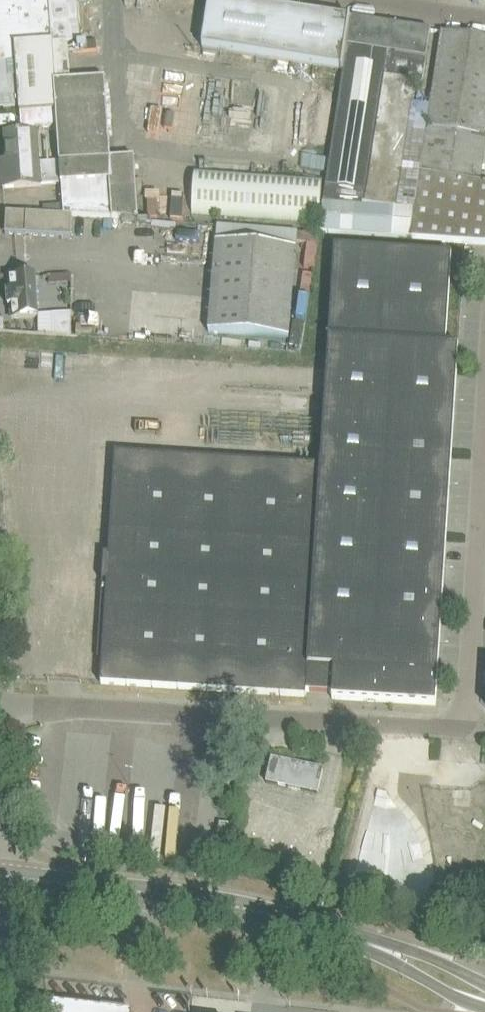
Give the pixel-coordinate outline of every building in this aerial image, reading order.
[(60,160),(61,163),(110,158),(104,78),(70,81),(67,42),(81,41),(78,0),(0,0),(0,108),(19,106),(19,112),(21,112),(57,109),(58,125),(60,160)] [(343,68),(350,18),(349,18),(349,20),(223,0),(209,0),(202,47),(343,68)] [(319,233),(392,239),(415,81),(422,82),(431,30),(351,18),(324,198),(319,233)] [(434,240),(484,244),(484,183),(479,182),(484,144),(484,39),(442,32),(439,52),(410,238),(434,240)] [(60,160),(58,125),(57,109),(21,112),(22,132),(6,133),(8,161),(11,161),(37,158),(37,162),(60,160)] [(134,157),(110,159),(111,179),(109,179),(112,218),(139,220),(134,157)] [(37,158),(11,161),(11,170),(2,171),(3,188),(41,185),(41,184),(61,183),(61,184),(64,215),(72,216),(112,218),(109,179),(111,179),(110,159),(110,158),(61,163),(60,160),(37,162),(37,158)] [(192,213),(320,221),(322,178),(194,170),(192,213)] [(64,215),(7,212),(6,233),(71,237),(72,216),(64,215)] [(73,219),(73,233),(82,233),(83,229),(118,231),(119,221),(73,219)] [(215,241),(207,332),(289,339),(296,248),(215,241)] [(307,243),(304,267),(314,268),(317,245),(307,243)] [(335,248),(321,466),(306,691),(333,693),(332,698),(436,705),(459,346),(446,344),(452,255),(335,248)] [(35,277),(18,278),(9,278),(12,318),(38,316),(35,277)] [(97,296),(73,296),(73,332),(97,332),(97,296)] [(70,314),(52,314),(53,334),(71,335),(70,314)] [(306,696),(306,691),(321,466),(116,453),(101,683),(306,696)] [(323,769),(272,758),(267,782),(318,793),(323,769)] [(104,840),(106,808),(93,807),(91,840),(104,840)] [(220,823),(218,835),(228,836),(229,824),(227,824),(220,823)] [(400,876),(400,889),(416,888),(416,875),(400,876)] [(49,1003),(51,1011),(126,1011),(49,1003)]
